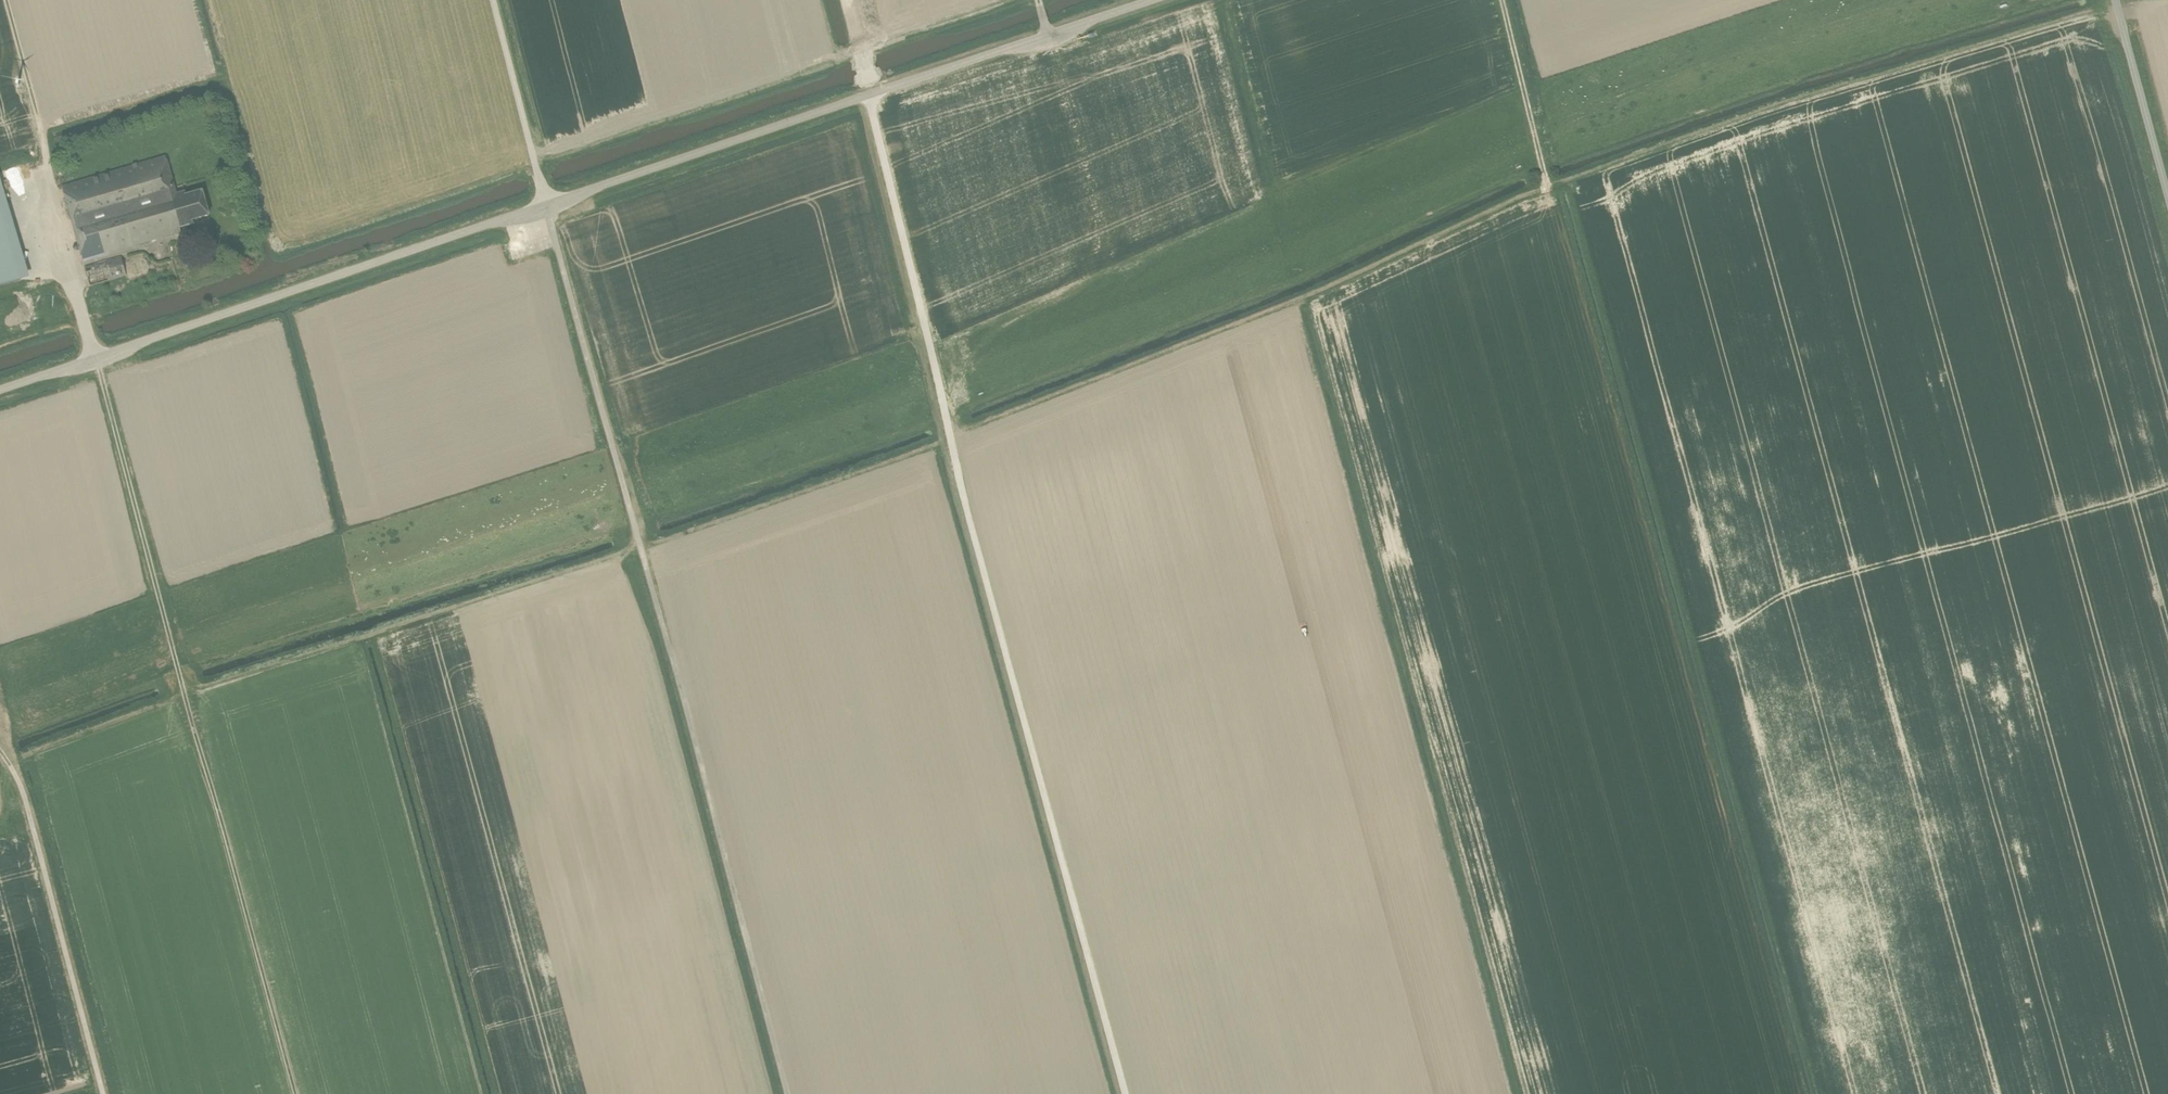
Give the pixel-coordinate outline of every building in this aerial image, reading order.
[(177,193),(165,155),(62,186),(84,261),(182,231),(181,227),(195,223),(194,219),(211,214),(203,189),(186,194),(185,191),(177,193)] [(0,211),(0,285),(20,279),(0,211)] [(86,271),(90,279),(100,273),(103,279),(115,272),(117,276),(122,274),(121,271),(125,268),(117,254),(86,271)]
